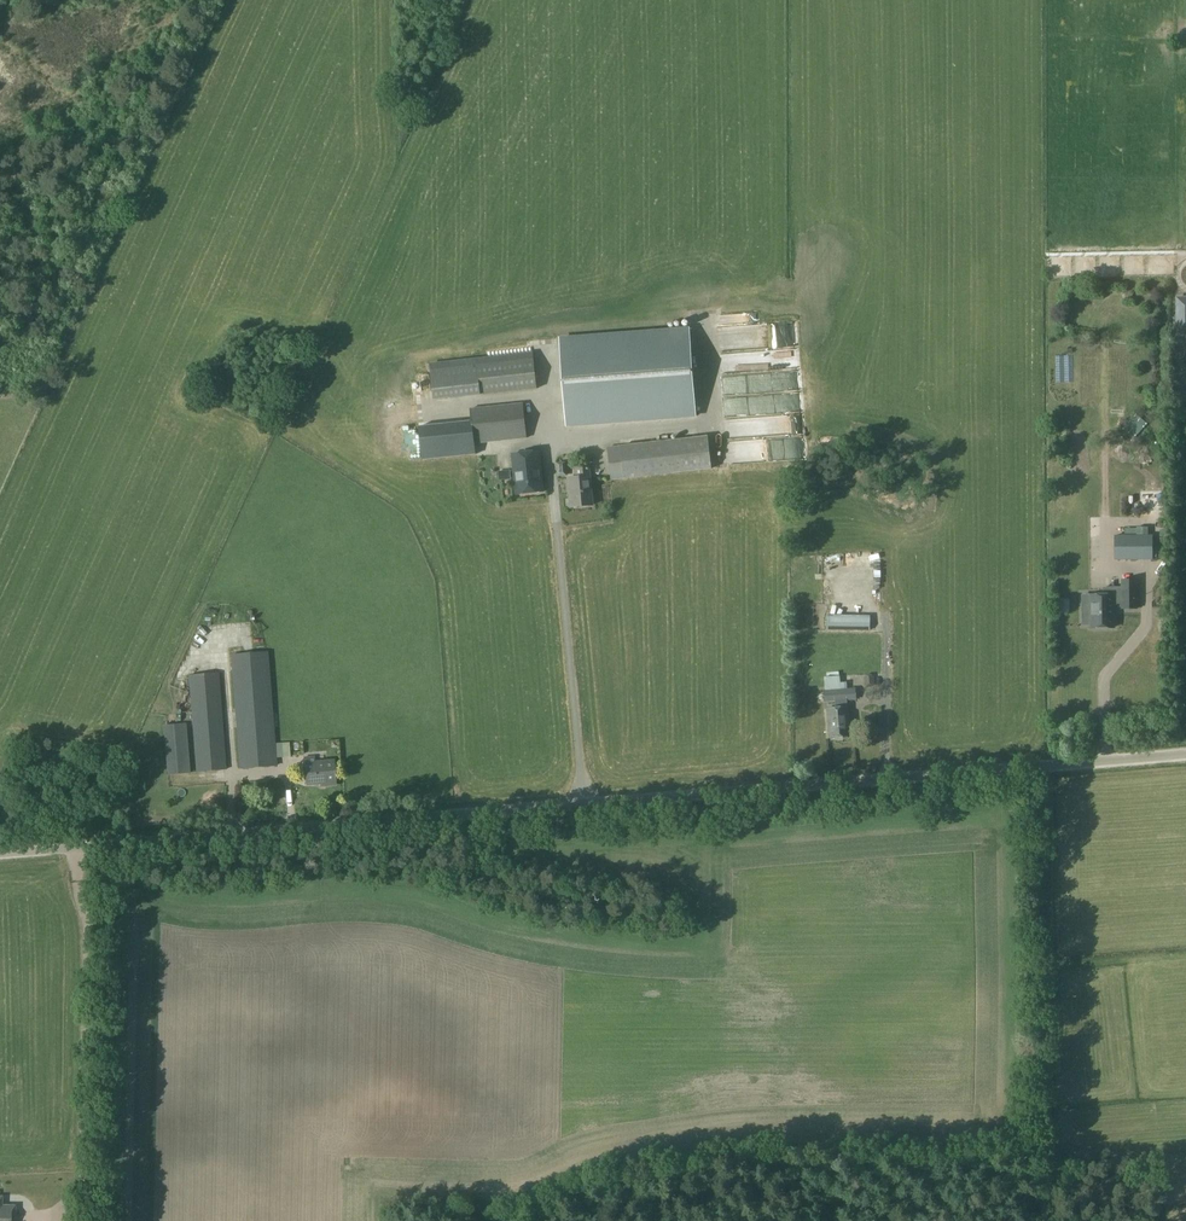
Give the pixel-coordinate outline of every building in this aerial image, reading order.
[(1177,305),(1177,334),(1185,334),(1185,305),(1177,305)] [(561,335),(568,425),(697,415),(691,325),(561,335)] [(756,348),(756,351),(771,351),(770,339),(750,339),(750,348),(756,348)] [(536,391),(532,361),(430,373),(434,403),(536,391)] [(743,401),(778,400),(777,381),(721,382),(721,409),(743,409),(743,401)] [(523,402),(470,408),(472,420),(474,444),(527,438),(523,402)] [(472,420),(419,426),(422,460),(475,455),(474,444),(472,420)] [(615,477),(712,465),(709,435),(611,446),(615,477)] [(517,494),(544,491),(540,451),(513,454),(517,494)] [(566,461),(556,462),(557,476),(567,476),(566,461)] [(593,505),(589,468),(576,469),(577,477),(568,478),(569,489),(571,489),(573,507),(593,505)] [(1152,535),(1115,536),(1116,560),(1152,560),(1152,535)] [(1088,625),(1088,628),(1113,628),(1113,606),(1120,606),(1120,609),(1136,609),(1136,582),(1120,582),(1120,589),(1102,589),(1102,595),(1088,595),(1088,596),(1088,625)] [(828,617),(828,629),(870,629),(870,617),(828,617)] [(241,768),(275,765),(266,654),(232,657),(241,768)] [(197,770),(226,767),(218,674),(190,676),(197,770)] [(841,689),(825,690),(826,702),(836,702),(837,708),(827,709),(829,738),(851,736),(849,707),(846,707),(846,701),(856,700),(855,688),(841,689)] [(168,772),(189,771),(185,725),(164,727),(168,772)] [(315,756),(304,757),(305,763),(307,784),(320,783),(325,783),(325,786),(335,785),(333,761),(315,762),(315,756)] [(13,1206),(0,1206),(0,1220),(13,1220),(13,1206)]
